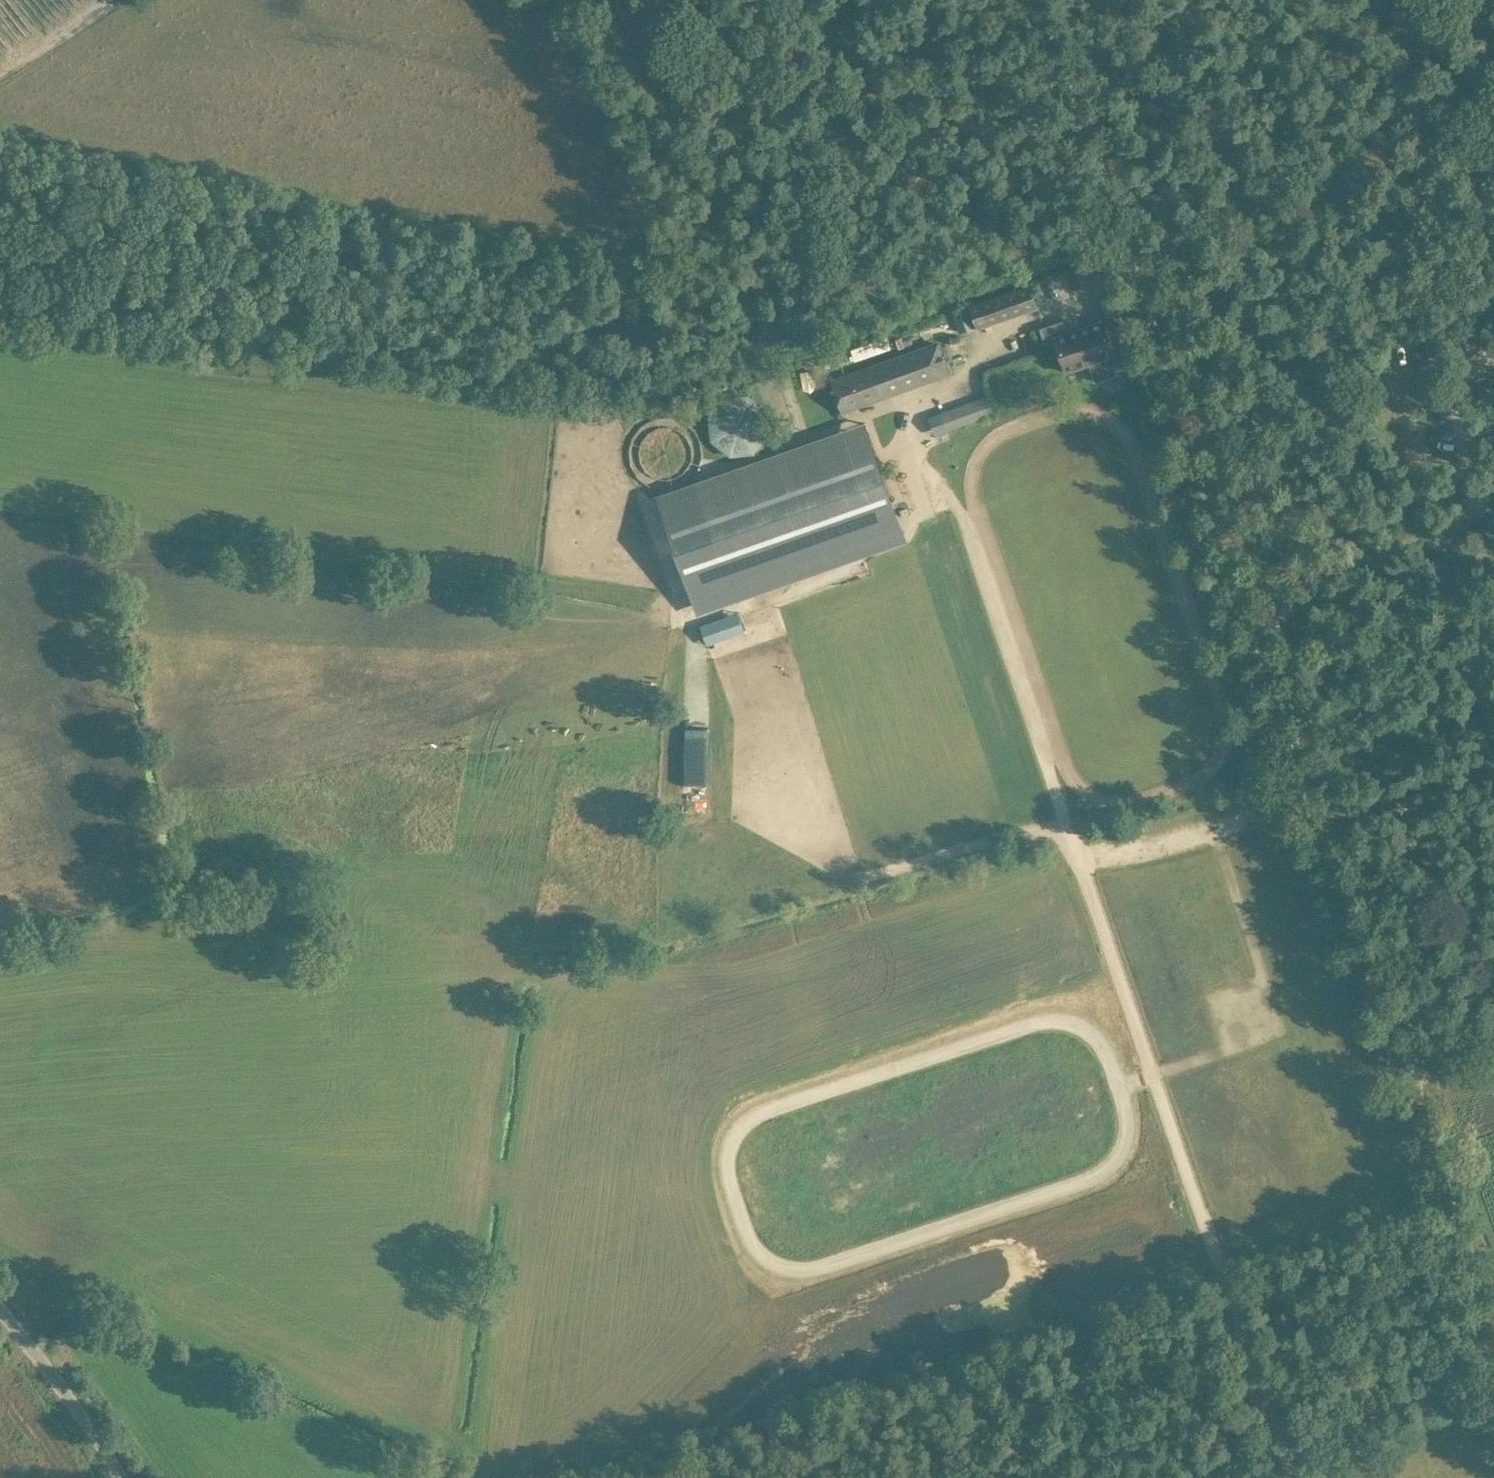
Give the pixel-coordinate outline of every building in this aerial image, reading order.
[(970,305),(978,328),(1038,307),(1030,284),(970,305)] [(954,313),(960,333),(975,328),(968,308),(954,313)] [(1117,354),(1105,320),(1067,333),(1063,320),(1040,328),(1045,342),(1055,339),(1066,371),(1117,354)] [(901,336),(895,338),(899,347),(904,345),(901,336)] [(830,379),(843,411),(949,372),(939,343),(891,361),(887,351),(873,357),(869,347),(845,357),(851,371),(830,379)] [(836,355),(825,359),(827,366),(839,362),(836,355)] [(750,455),(760,449),(767,441),(771,430),(771,419),(767,408),(761,400),(753,395),(743,392),(733,392),(723,396),(715,402),(709,411),(707,421),(707,431),(711,440),(718,449),(728,455),(739,457),(750,455)] [(942,409),(949,430),(998,412),(990,392),(942,409)] [(699,439),(694,428),(685,420),(673,415),(661,415),(651,418),(642,424),(635,433),(631,443),(631,454),(634,465),(640,474),(649,480),(659,484),(672,484),(683,480),(692,473),(699,462),(701,451),(699,439)] [(865,415),(655,492),(697,608),(907,531),(865,415)] [(707,643),(745,631),(738,611),(700,623),(707,643)] [(681,749),(699,750),(700,713),(682,712),(681,749)]
